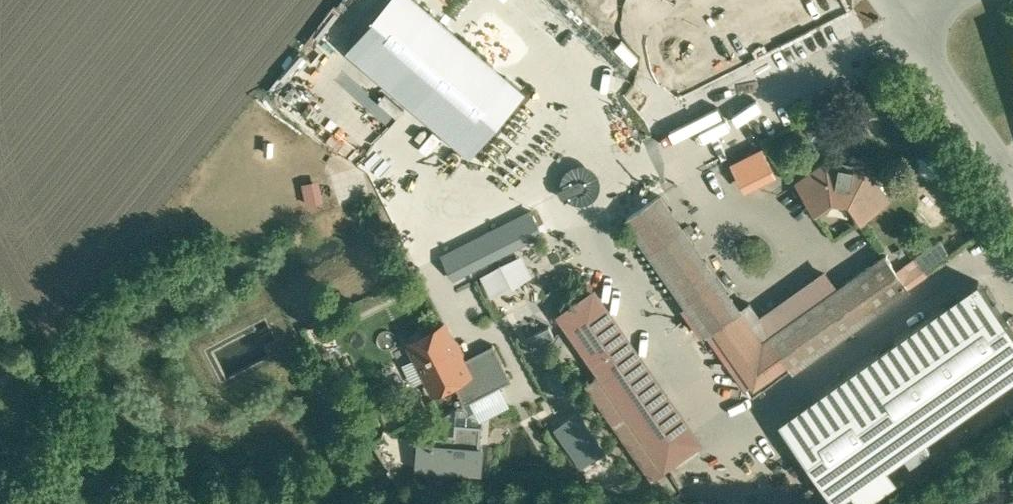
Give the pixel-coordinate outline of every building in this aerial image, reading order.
[(309,50),(273,89),(317,129),(353,91),(309,50)] [(840,166),(839,169),(829,167),(826,162),(797,182),(817,212),(834,200),(848,202),(860,219),(889,199),(869,170),(864,173),(854,171),(854,168),(840,166)] [(340,178),(349,198),(366,190),(357,170),(340,178)] [(739,310),(659,197),(629,219),(654,255),(709,332),(739,310)] [(545,232),(534,210),(455,250),(460,261),(504,238),(510,250),(545,232)] [(466,272),(510,250),(504,238),(460,261),(466,272)] [(709,332),(654,255),(627,273),(680,352),(709,332)] [(836,289),(770,337),(787,361),(793,370),(909,288),(886,255),(836,289)] [(739,310),(709,332),(749,388),(787,361),(770,337),(836,289),(821,268),(760,312),(752,301),(739,310)] [(706,420),(605,278),(556,312),(658,455),(706,420)] [(779,417),(834,496),(1012,371),(1012,339),(974,282),(779,417)] [(445,323),(427,332),(420,329),(413,333),(410,340),(409,341),(416,355),(421,357),(429,372),(427,377),(434,391),(470,373),(464,360),(445,323)] [(486,349),(464,360),(470,373),(474,381),(496,370),(486,349)] [(496,370),(474,381),(481,395),(503,384),(496,370)] [(119,404),(114,411),(107,415),(112,425),(118,422),(126,408),(119,404)] [(416,437),(414,468),(480,472),(482,440),(479,440),(480,423),(453,422),(453,431),(432,430),(432,438),(416,437)]
